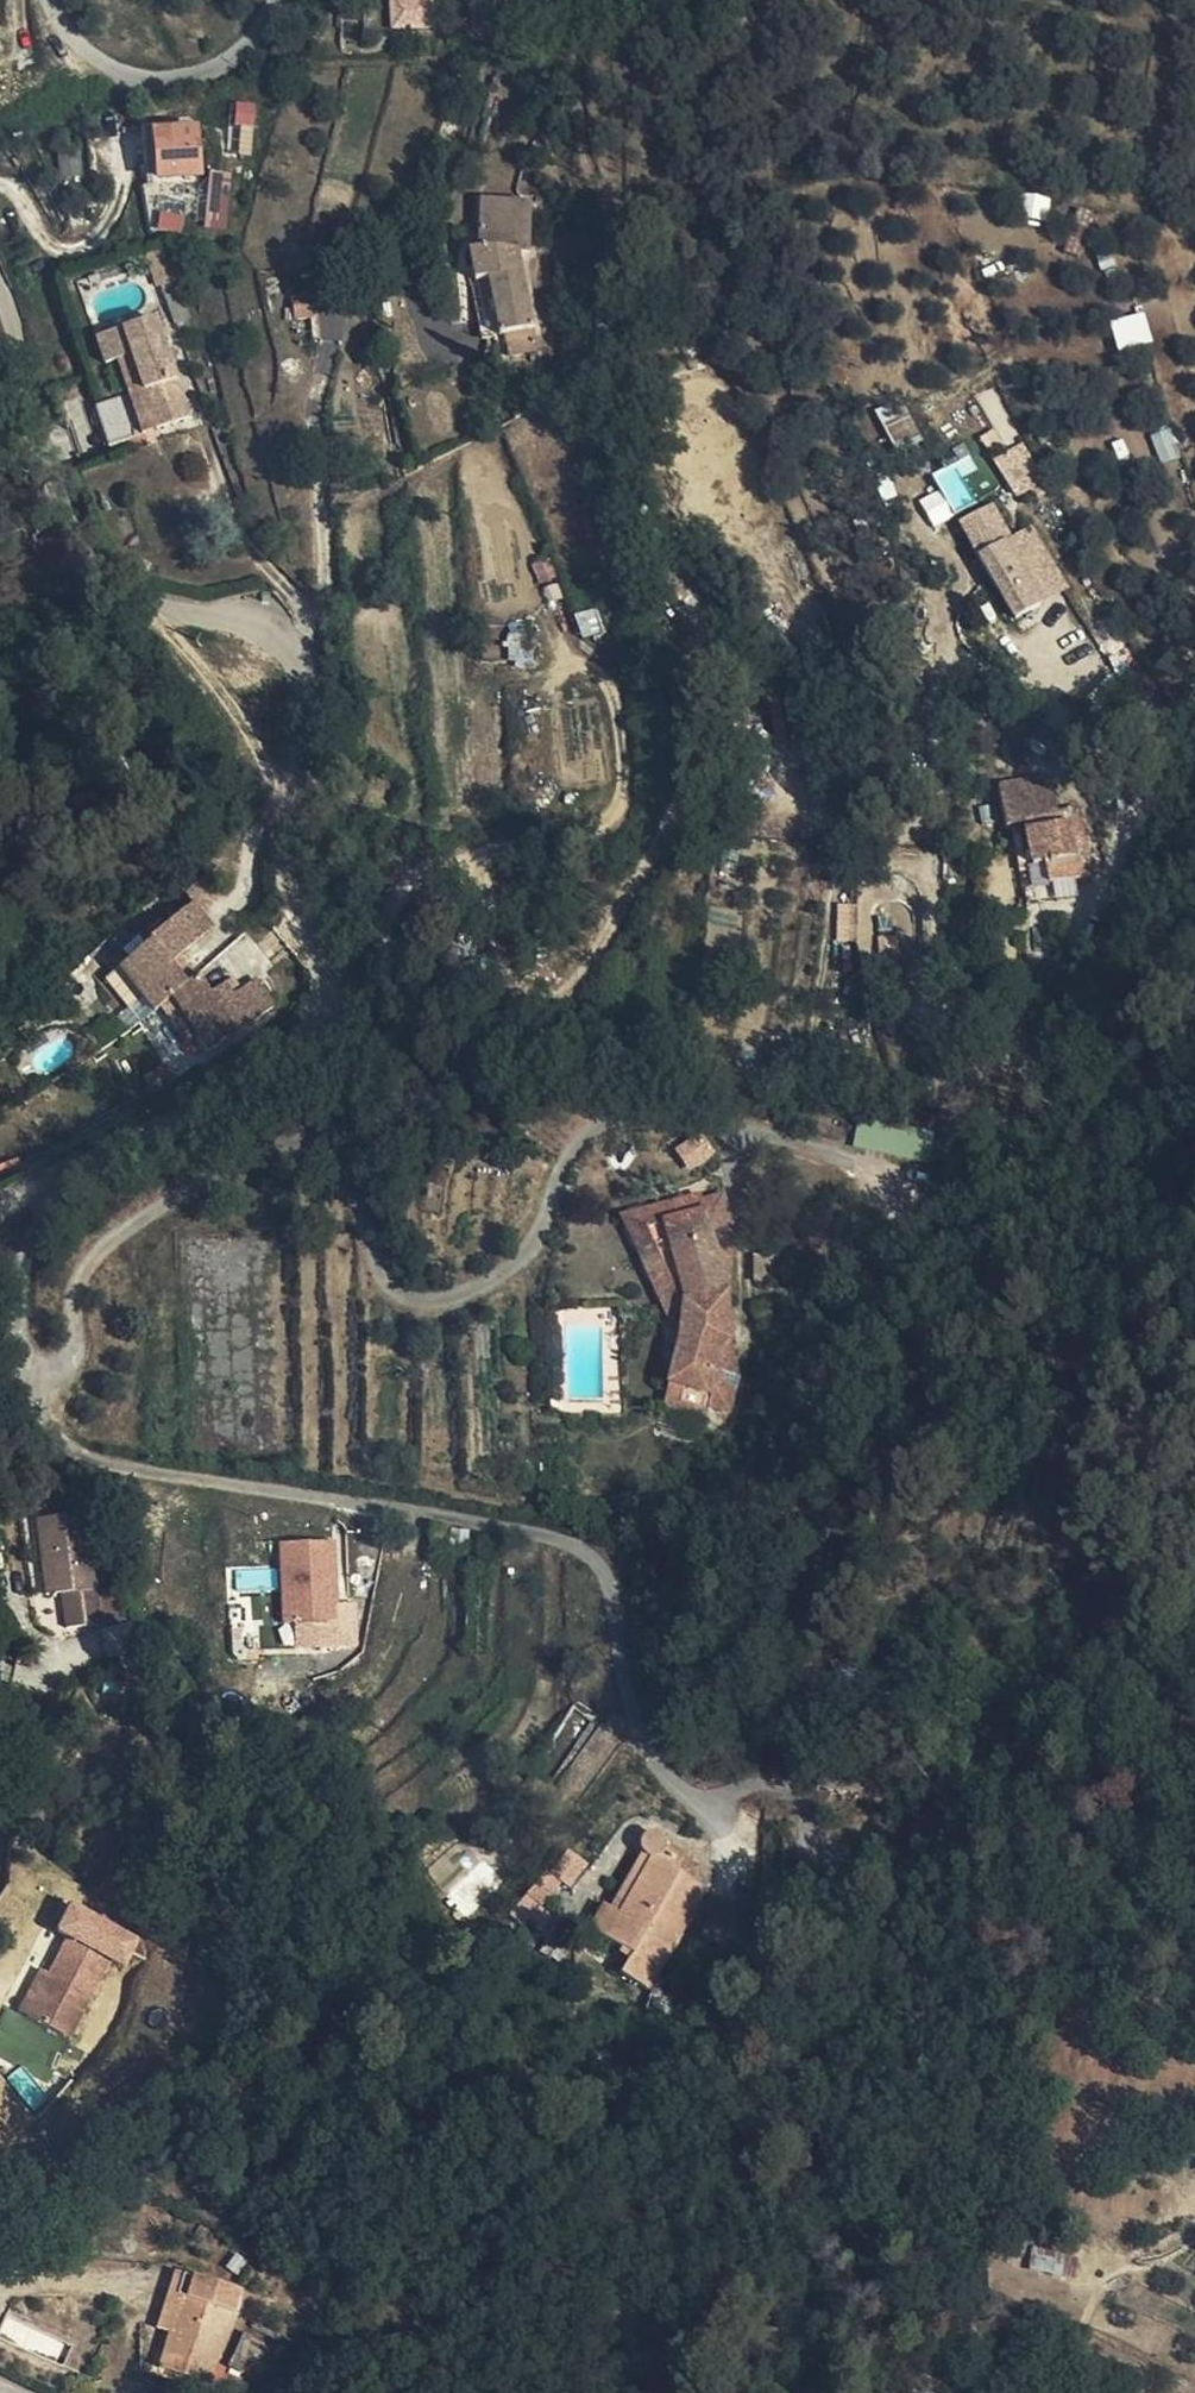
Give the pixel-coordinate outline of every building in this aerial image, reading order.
[(390,29),(424,27),(422,0),(388,0),(390,29)] [(154,177),(203,174),(199,117),(150,120),(154,177)] [(1025,194),(1026,218),(1049,218),(1049,193),(1025,194)] [(491,282),(504,338),(533,331),(518,256),(530,256),(531,206),(482,205),(481,257),(470,257),(477,285),(491,282)] [(157,278),(174,271),(169,260),(152,266),(157,278)] [(192,319),(174,271),(157,278),(176,325),(192,319)] [(299,347),(318,344),(313,296),(292,298),(294,324),(299,347)] [(1142,311),(1110,321),(1118,348),(1150,339),(1142,311)] [(126,359),(152,432),(189,420),(153,322),(95,342),(105,367),(114,364),(126,359)] [(533,331),(504,338),(510,361),(538,355),(533,331)] [(141,437),(152,432),(126,359),(114,364),(126,398),(141,437)] [(991,428),(980,433),(987,450),(1017,438),(994,385),(976,393),(991,428)] [(113,447),(141,437),(126,398),(99,408),(113,447)] [(877,414),(894,446),(919,433),(902,401),(877,414)] [(995,457),(1015,494),(1041,480),(1021,443),(995,457)] [(954,465),(935,472),(948,510),(930,516),(932,521),(969,507),(954,465)] [(1015,622),(1040,606),(1005,546),(979,561),(1015,622)] [(531,562),(537,583),(555,578),(548,556),(531,562)] [(596,606),(574,613),(583,639),(605,632),(596,606)] [(1041,637),(1060,625),(1049,607),(1030,618),(1041,637)] [(530,662),(530,639),(511,640),(512,664),(530,662)] [(1077,860),(1067,817),(1058,819),(1049,781),(1001,790),(1009,830),(1022,827),(1031,869),(1077,860)] [(207,996),(193,979),(184,987),(168,967),(178,959),(201,938),(179,913),(144,944),(145,945),(115,972),(116,973),(138,998),(151,1014),(158,1008),(185,1043),(196,1035),(207,1053),(232,1034),(233,1036),(272,1009),(252,981),(240,991),(231,997),(222,986),(207,996)] [(184,987),(193,979),(178,959),(168,967),(184,987)] [(138,998),(116,973),(106,981),(127,1007),(138,998)] [(231,979),(222,986),(231,997),(240,991),(231,979)] [(138,998),(127,1007),(126,1009),(128,1010),(118,1018),(128,1031),(151,1014),(138,998)] [(853,1150),(928,1156),(930,1130),(856,1124),(853,1150)] [(713,1240),(735,1233),(724,1196),(704,1203),(707,1214),(663,1229),(683,1303),(680,1342),(669,1390),(683,1394),(679,1416),(707,1423),(709,1412),(729,1417),(739,1378),(717,1372),(718,1363),(721,1351),(731,1343),(728,1293),(713,1240)] [(707,1214),(704,1203),(702,1197),(626,1220),(680,1342),(683,1303),(663,1229),(707,1214)] [(728,1293),(735,1233),(713,1240),(728,1293)] [(774,1283),(774,1256),(756,1256),(755,1282),(774,1283)] [(739,1378),(731,1343),(721,1351),(718,1363),(717,1372),(739,1378)] [(683,1394),(669,1390),(663,1411),(679,1416),(683,1394)] [(98,1626),(85,1516),(34,1523),(43,1598),(61,1596),(65,1631),(98,1626)] [(443,1543),(449,1543),(449,1529),(427,1528),(427,1542),(443,1543)] [(462,1548),(463,1531),(463,1528),(450,1528),(449,1529),(449,1543),(448,1546),(462,1548)] [(278,1539),(281,1622),(340,1620),(337,1537),(278,1539)] [(443,1554),(443,1543),(427,1542),(425,1553),(443,1554)] [(830,1785),(835,1772),(821,1767),(817,1780),(830,1785)] [(618,1918),(608,1912),(603,1908),(589,1933),(620,1952),(631,1958),(627,1965),(620,1977),(649,1994),(649,2014),(682,2012),(683,1993),(665,1992),(671,1981),(659,1975),(706,1895),(690,1885),(698,1870),(666,1851),(664,1843),(659,1838),(651,1836),(643,1839),(640,1844),(639,1850),(640,1857),(650,1862),(618,1918)] [(640,1857),(608,1912),(618,1918),(650,1862),(640,1857)] [(109,1967),(130,1975),(144,1940),(73,1913),(40,1997),(90,2017),(109,1967)] [(631,1958),(620,1952),(616,1958),(627,1965),(631,1958)] [(173,2277),(168,2294),(179,2298),(167,2335),(156,2370),(208,2386),(238,2294),(178,2274),(177,2277),(173,2277)] [(179,2298),(168,2294),(155,2331),(167,2335),(179,2298)] [(250,2367),(270,2329),(252,2320),(225,2370),(242,2380),(250,2367)] [(277,2334),(270,2329),(250,2367),(257,2371),(277,2334)]
